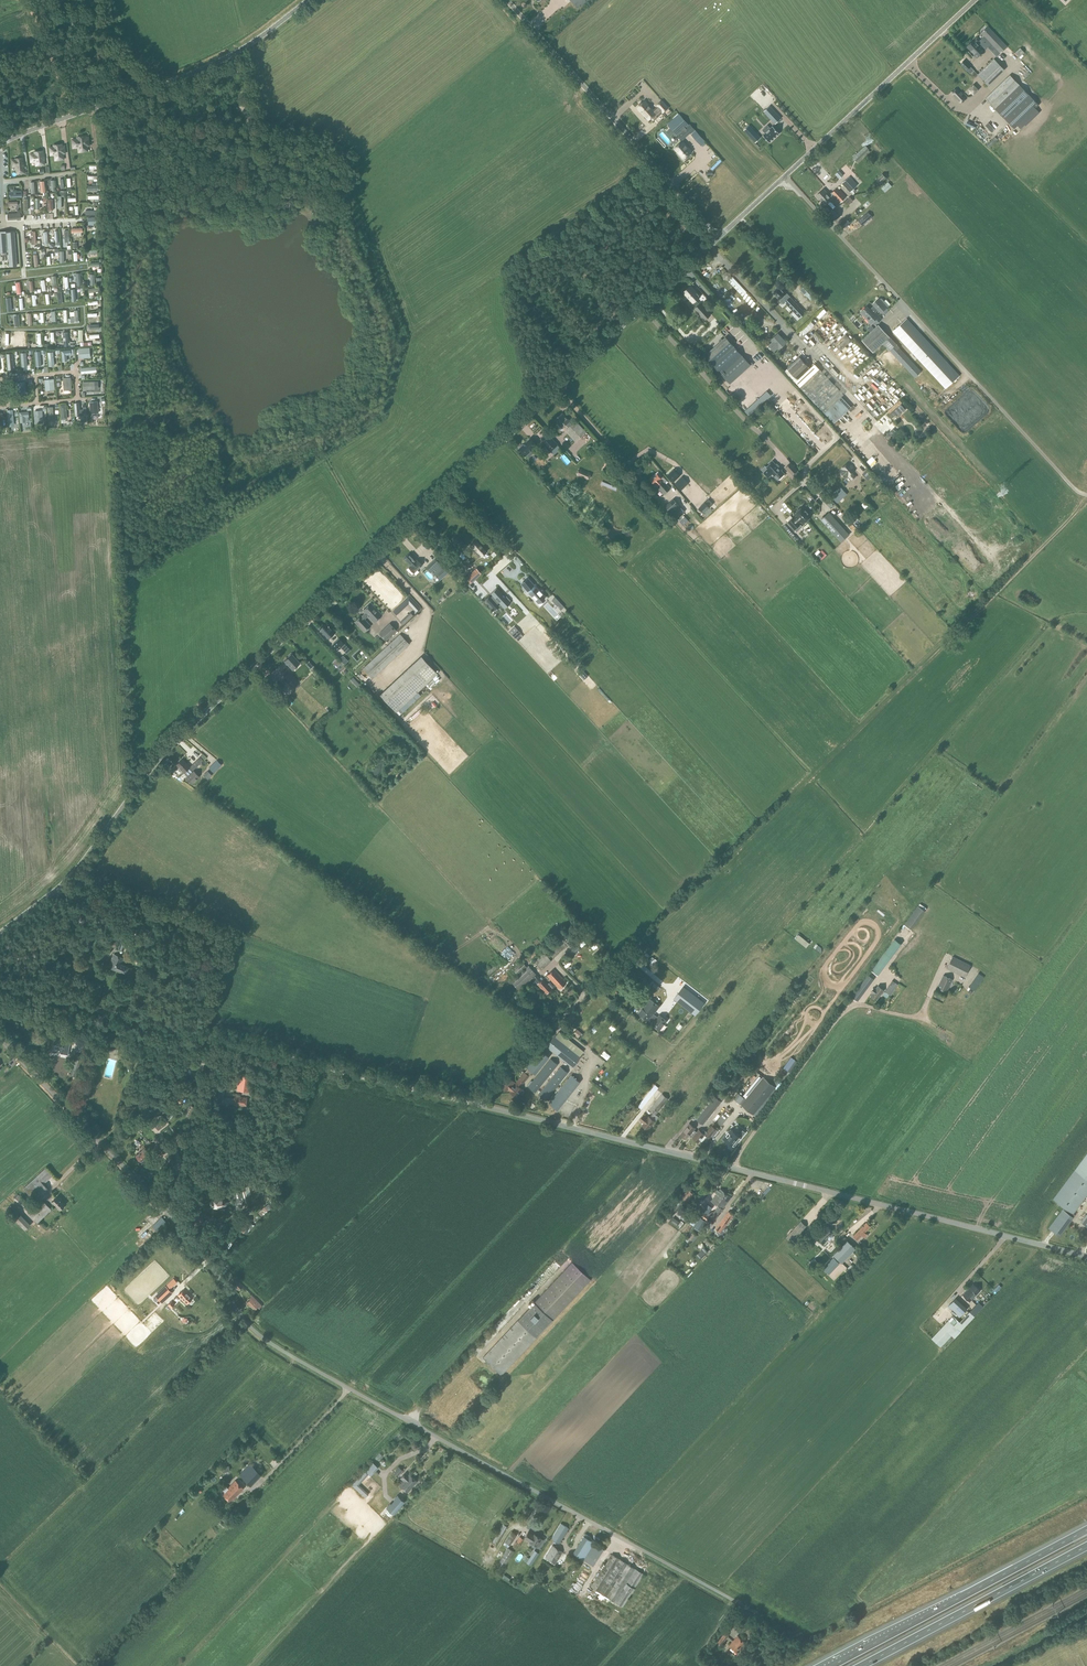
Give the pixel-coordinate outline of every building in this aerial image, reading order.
[(578,8),(587,0),(570,0),(578,8)] [(988,26),(981,33),(984,36),(991,44),(1000,53),(1008,46),(1001,39),(1002,38),(997,33),(996,34),(988,26)] [(974,39),(966,47),(976,58),(985,50),(991,44),(984,36),(980,40),(977,37),(975,39),(974,39)] [(1016,58),(1022,53),(1018,48),(1012,53),(1016,58)] [(994,59),(978,75),(987,85),(1003,69),(994,59)] [(961,64),(967,70),(971,67),(964,60),(961,64)] [(1009,75),(985,98),(987,100),(987,101),(995,109),(995,108),(1019,85),(1012,77),(1009,75)] [(978,90),(974,85),(969,89),(973,94),(978,90)] [(1019,85),(995,108),(1005,118),(1014,128),(1017,125),(1022,129),(1040,112),(1035,108),(1039,105),(1035,101),(1028,94),(1019,85)] [(965,97),(958,89),(956,89),(953,92),(952,94),(960,102),(962,102),(965,99),(965,97)] [(743,105),(750,100),(744,93),(737,99),(743,105)] [(649,119),(656,113),(645,101),(638,107),(649,119)] [(657,105),(663,112),(668,108),(662,101),(657,105)] [(771,120),(777,114),(770,106),(764,111),(771,120)] [(677,115),(667,124),(682,141),(690,133),(701,146),(705,142),(690,124),(687,127),(677,115)] [(770,142),(779,133),(773,126),(770,128),(768,125),(762,130),(765,133),(763,135),(770,142)] [(760,138),(749,126),(744,130),(756,142),(760,138)] [(869,145),(875,138),(871,135),(865,141),(869,145)] [(78,143),(79,149),(87,148),(86,136),(77,137),(78,142),(77,142),(78,144),(78,143)] [(684,159),(686,159),(688,157),(687,155),(692,152),(683,141),(675,149),(684,159)] [(54,151),(55,157),(63,156),(62,144),(54,145),(54,150),(54,151)] [(856,161),(869,149),(865,145),(852,157),(856,161)] [(44,164),(43,151),(35,152),(36,165),(37,165),(36,163),(44,162),(44,164)] [(881,159),(885,167),(891,164),(887,156),(881,159)] [(22,158),(15,158),(17,171),(24,170),(22,158)] [(893,170),(897,175),(903,171),(898,166),(893,170)] [(827,183),(815,170),(812,172),(825,186),(827,183)] [(880,184),(887,178),(882,173),(876,179),(880,184)] [(850,192),(857,185),(850,176),(842,183),(850,192)] [(885,192),(892,186),(888,182),(881,188),(885,192)] [(829,195),(824,189),(817,195),(825,204),(834,196),(840,202),(846,197),(837,188),(829,195)] [(834,221),(839,216),(833,209),(831,210),(827,206),(823,209),(834,221)] [(854,212),(852,210),(850,212),(853,216),(863,210),(862,207),(854,212)] [(863,226),(873,217),(868,212),(858,221),(863,226)] [(850,222),(846,218),(839,225),(843,229),(850,222)] [(14,232),(0,233),(0,252),(9,251),(10,266),(16,265),(14,232)] [(731,277),(730,273),(726,271),(723,275),(724,279),(728,280),(731,277)] [(693,302),(700,296),(691,286),(684,292),(693,302)] [(100,287),(88,289),(89,293),(90,296),(94,295),(93,292),(100,291),(100,287)] [(805,313),(790,297),(786,293),(785,294),(779,287),(773,292),(779,299),(780,299),(783,303),(784,302),(785,302),(794,312),(792,313),(798,319),(800,318),(805,313)] [(811,300),(816,296),(807,287),(802,291),(811,300)] [(881,313),(887,307),(878,299),(873,304),(874,305),(870,309),(867,306),(860,312),(871,324),(873,322),(875,324),(881,319),(874,311),(875,310),(876,311),(878,309),(881,313)] [(699,315),(706,309),(700,303),(693,309),(699,315)] [(813,313),(817,322),(828,316),(823,307),(813,313)] [(945,388),(960,375),(907,318),(893,331),(945,388)] [(799,330),(804,335),(813,325),(807,320),(799,330)] [(873,352),(883,343),(915,377),(921,371),(878,325),(862,340),(873,352)] [(780,348),(786,342),(778,334),(772,340),(774,342),(770,346),(774,350),(778,347),(780,348)] [(840,351),(852,340),(845,334),(842,338),(844,340),(837,347),(840,351)] [(726,337),(705,356),(730,383),(751,365),(726,337)] [(79,358),(88,358),(87,348),(79,348),(79,358)] [(61,351),(63,361),(67,361),(66,355),(71,354),(71,350),(61,351)] [(810,368),(799,357),(784,372),(794,383),(795,381),(835,423),(851,407),(841,397),(844,394),(815,363),(810,368)] [(860,375),(871,367),(868,363),(857,371),(860,375)] [(64,391),(72,390),(71,377),(63,378),(64,391)] [(45,380),(45,388),(55,387),(54,379),(45,380)] [(24,382),(16,383),(17,394),(26,393),(24,382)] [(83,390),(96,389),(95,382),(83,382),(83,390)] [(921,394),(925,401),(931,399),(927,391),(921,394)] [(778,402),(818,445),(827,436),(787,393),(778,402)] [(885,406),(887,403),(882,401),(883,398),(878,395),(876,401),(885,406)] [(91,414),(99,413),(98,401),(90,402),(91,414)] [(892,418),(897,414),(899,416),(905,409),(901,405),(889,415),(892,418)] [(34,411),(35,420),(43,420),(42,410),(34,411)] [(28,417),(29,417),(29,411),(19,412),(20,423),(26,422),(26,420),(29,420),(28,417)] [(576,442),(587,432),(575,420),(572,424),(569,421),(569,420),(562,413),(555,420),(562,427),(565,424),(568,427),(565,430),(576,442)] [(888,438),(896,431),(893,429),(886,435),(888,438)] [(557,445),(549,436),(542,443),(550,451),(557,445)] [(526,455),(536,446),(530,439),(524,444),(523,443),(518,448),(521,452),(522,451),(526,455)] [(764,472),(768,477),(772,473),(778,479),(784,474),(772,461),(766,467),(768,469),(764,472)] [(792,475),(798,470),(791,462),(785,467),(792,475)] [(852,472),(855,470),(848,462),(841,469),(843,470),(840,472),(845,478),(848,475),(852,479),(855,476),(852,472)] [(589,472),(583,470),(583,469),(581,468),(578,469),(576,474),(577,476),(579,477),(580,476),(586,479),(588,480),(590,480),(592,475),(591,472),(589,472)] [(866,478),(872,472),(868,468),(862,474),(866,478)] [(673,482),(680,476),(677,473),(679,472),(676,469),(675,470),(674,469),(667,475),(673,482)] [(664,494),(670,488),(657,474),(651,480),(664,494)] [(681,490),(689,483),(682,476),(675,483),(681,490)] [(839,501),(845,495),(839,488),(832,494),(839,501)] [(996,491),(986,500),(989,503),(999,495),(996,491)] [(814,511),(817,514),(823,509),(810,496),(803,502),(813,512),(814,511)] [(689,507),(697,503),(695,498),(686,502),(689,507)] [(708,499),(705,502),(710,507),(713,504),(708,499)] [(674,516),(683,509),(674,500),(666,508),(674,516)] [(920,511),(926,505),(921,500),(914,506),(920,511)] [(803,515),(807,520),(812,516),(805,508),(804,508),(802,506),(799,510),(798,509),(797,511),(795,513),(797,515),(798,514),(800,517),(803,515)] [(685,517),(680,511),(683,509),(674,516),(675,517),(675,516),(680,521),(685,517)] [(829,513),(821,519),(841,541),(849,534),(829,513)] [(803,523),(807,520),(803,515),(800,517),(798,514),(797,515),(794,517),(788,522),(795,529),(801,524),(800,523),(801,521),(803,523)] [(488,549),(478,538),(469,546),(479,557),(488,549)] [(1032,551),(1037,542),(1032,540),(1027,549),(1032,551)] [(409,553),(403,558),(410,565),(409,567),(414,573),(422,565),(417,559),(416,560),(409,553)] [(426,568),(430,573),(440,564),(435,558),(426,568)] [(440,580),(448,573),(444,568),(435,575),(440,580)] [(471,583),(481,574),(476,568),(466,577),(471,583)] [(530,578),(523,585),(530,593),(530,592),(531,593),(531,594),(541,605),(548,598),(538,587),(537,586),(537,585),(530,578)] [(491,594),(486,598),(488,600),(487,601),(489,604),(490,603),(492,604),(491,605),(493,607),(494,606),(497,609),(501,605),(500,605),(502,604),(505,607),(512,601),(511,600),(513,599),(508,594),(506,595),(503,592),(505,590),(500,586),(499,587),(498,586),(491,592),(493,594),(492,595),(491,594)] [(427,588),(424,591),(432,600),(435,597),(427,588)] [(410,597),(393,613),(396,615),(410,602),(414,606),(413,608),(417,611),(417,610),(418,611),(421,608),(410,597)] [(364,632),(371,625),(365,619),(368,616),(374,622),(382,615),(371,602),(363,610),(365,613),(362,616),(361,615),(355,622),(364,632)] [(332,629),(326,623),(320,628),(326,635),(327,634),(330,637),(336,631),(333,628),(332,629)] [(350,634),(357,628),(353,624),(346,631),(350,634)] [(379,634),(386,641),(397,631),(390,624),(379,634)] [(565,630),(578,644),(585,637),(573,624),(568,628),(565,630)] [(515,638),(521,633),(518,629),(512,634),(515,638)] [(372,678),(410,644),(400,634),(363,668),(372,678)] [(340,639),(332,646),(337,652),(345,644),(340,639)] [(357,655),(362,659),(366,656),(361,651),(357,655)] [(292,654),(285,661),(293,669),(300,663),(292,654)] [(395,712),(437,674),(421,657),(380,694),(395,712)] [(612,665),(595,675),(600,684),(617,673),(612,665)] [(298,683),(288,673),(284,677),(294,687),(298,683)] [(351,680),(357,686),(359,684),(353,677),(351,680)] [(419,708),(409,717),(412,720),(422,711),(419,708)] [(190,767),(182,759),(176,765),(184,772),(188,775),(193,770),(190,767)] [(214,773),(222,765),(217,760),(209,768),(214,773)] [(186,779),(191,784),(199,776),(194,771),(193,770),(188,775),(188,776),(186,779)] [(925,910),(918,905),(904,924),(911,929),(925,910)] [(119,934),(117,941),(120,942),(118,948),(124,950),(128,937),(119,934)] [(576,940),(579,944),(585,939),(581,935),(576,940)] [(793,939),(803,948),(807,944),(797,935),(793,939)] [(567,942),(562,936),(534,962),(541,969),(552,960),(551,960),(566,946),(564,944),(567,942)] [(878,975),(902,944),(895,939),(871,970),(878,975)] [(587,945),(591,949),(596,945),(592,941),(587,945)] [(580,949),(577,945),(570,951),(574,955),(576,953),(576,952),(580,949)] [(70,948),(65,946),(61,955),(65,958),(67,954),(66,954),(68,950),(68,951),(70,948)] [(109,951),(102,948),(98,957),(105,960),(109,951)] [(124,958),(114,954),(109,966),(125,973),(128,967),(122,964),(124,958)] [(971,965),(953,956),(947,968),(965,977),(971,965)] [(482,973),(486,977),(504,962),(500,958),(482,973)] [(536,974),(537,975),(529,965),(527,967),(522,961),(513,969),(518,975),(511,981),(519,990),(532,978),(536,974)] [(566,983),(554,969),(547,975),(559,989),(566,983)] [(542,980),(537,975),(536,974),(532,978),(537,984),(546,994),(552,989),(543,979),(542,980)] [(868,974),(851,997),(858,1001),(874,979),(868,974)] [(938,987),(947,991),(952,979),(943,975),(938,987)] [(673,989),(676,985),(669,979),(666,982),(673,989)] [(649,987),(654,991),(660,984),(654,980),(649,987)] [(898,984),(892,980),(885,992),(891,996),(898,984)] [(929,997),(934,987),(930,985),(924,995),(929,997)] [(704,1003),(683,986),(674,999),(695,1015),(704,1003)] [(877,1000),(884,990),(878,986),(876,988),(874,987),(871,992),(873,993),(871,995),(872,996),(872,998),(874,999),(875,998),(877,1000)] [(649,1021),(651,1017),(654,1014),(660,1006),(650,998),(639,1013),(649,1021)] [(543,1007),(539,1003),(531,1011),(536,1015),(542,1009),(541,1008),(543,1007)] [(664,1010),(660,1014),(665,1018),(669,1013),(664,1010)] [(654,1014),(651,1017),(655,1020),(653,1024),(660,1029),(667,1020),(660,1014),(658,1017),(654,1014)] [(933,1035),(948,1042),(951,1035),(937,1028),(933,1035)] [(554,1036),(546,1046),(572,1067),(580,1057),(580,1056),(583,1052),(559,1032),(555,1036),(554,1036)] [(56,1038),(54,1038),(52,1051),(56,1052),(57,1047),(62,1048),(61,1053),(68,1054),(70,1042),(61,1041),(61,1040),(56,1038)] [(535,1074),(549,1056),(538,1048),(524,1066),(535,1074)] [(77,1054),(72,1069),(77,1071),(83,1057),(77,1054)] [(208,1058),(205,1066),(212,1068),(215,1061),(208,1058)] [(536,1092),(558,1064),(551,1058),(528,1086),(536,1092)] [(197,1069),(187,1064),(183,1071),(194,1076),(197,1069)] [(546,1101),(568,1072),(561,1066),(538,1094),(546,1101)] [(771,1083),(756,1070),(734,1098),(754,1114),(776,1086),(771,1083)] [(520,1087),(529,1076),(524,1072),(514,1085),(512,1084),(514,1081),(508,1076),(501,1086),(507,1091),(509,1088),(512,1090),(510,1092),(516,1097),(517,1096),(519,1097),(524,1090),(520,1087)] [(240,1074),(237,1089),(249,1091),(252,1076),(240,1074)] [(776,1077),(771,1083),(776,1086),(780,1081),(776,1077)] [(721,1085),(720,1087),(722,1089),(728,1081),(725,1079),(724,1081),(722,1080),(719,1083),(721,1085)] [(730,1090),(738,1081),(736,1079),(734,1081),(732,1083),(731,1082),(727,1087),(728,1088),(730,1090)] [(223,1097),(225,1086),(220,1085),(218,1096),(217,1100),(215,1100),(214,1103),(219,1103),(219,1104),(229,1105),(229,1102),(230,1103),(231,1101),(234,1101),(233,1104),(246,1106),(247,1098),(238,1096),(238,1094),(235,1093),(234,1096),(235,1096),(234,1099),(223,1097)] [(641,1109),(657,1089),(653,1086),(638,1106),(641,1109)] [(656,1114),(669,1099),(662,1093),(649,1109),(653,1113),(656,1114)] [(703,1125),(722,1102),(715,1096),(696,1119),(703,1125)] [(137,1104),(133,1103),(129,1102),(128,1104),(136,1106),(136,1107),(152,1111),(154,1105),(138,1101),(137,1104)] [(194,1120),(199,1109),(190,1104),(184,1115),(194,1120)] [(659,1117),(656,1114),(653,1113),(650,1117),(649,1116),(648,1118),(643,1115),(640,1120),(644,1123),(642,1125),(648,1130),(655,1121),(659,1117)] [(158,1130),(166,1124),(162,1119),(154,1124),(158,1130)] [(694,1130),(695,1128),(689,1123),(681,1134),(687,1139),(690,1135),(691,1136),(695,1131),(694,1130)] [(713,1137),(718,1131),(712,1125),(707,1131),(705,1134),(710,1137),(711,1136),(713,1137)] [(673,1139),(681,1131),(679,1129),(671,1136),(673,1139)] [(705,1134),(707,1131),(704,1129),(701,1132),(699,1130),(696,1133),(695,1131),(691,1136),(693,1137),(699,1142),(705,1134)] [(735,1146),(746,1132),(743,1130),(738,1135),(731,1129),(728,1132),(730,1134),(728,1137),(726,1135),(723,1138),(732,1145),(733,1144),(735,1146)] [(175,1136),(176,1136),(171,1145),(176,1148),(181,1139),(182,1139),(184,1136),(183,1136),(185,1133),(180,1130),(178,1133),(177,1132),(175,1136)] [(161,1142),(154,1149),(160,1155),(167,1149),(161,1142)] [(145,1147),(142,1150),(136,1155),(141,1160),(147,1155),(150,1152),(145,1147)] [(1053,1199),(1064,1207),(1049,1228),(1059,1236),(1075,1215),(1073,1214),(1086,1195),(1086,1153),(1053,1199)] [(52,1176),(45,1168),(23,1188),(35,1201),(48,1189),(44,1184),(52,1176)] [(176,1178),(169,1173),(163,1182),(169,1187),(176,1178)] [(690,1188),(688,1189),(693,1194),(694,1194),(695,1193),(703,1184),(698,1179),(690,1188)] [(242,1209),(241,1204),(248,1202),(244,1187),(242,1188),(240,1183),(233,1185),(234,1191),(233,1192),(234,1196),(237,1210),(242,1209)] [(690,1197),(693,1194),(688,1189),(686,1192),(685,1192),(684,1193),(684,1194),(681,1198),(688,1204),(693,1199),(690,1197)] [(725,1193),(720,1189),(711,1201),(718,1205),(720,1207),(726,1198),(723,1196),(725,1193)] [(17,1193),(13,1198),(23,1207),(27,1203),(17,1193)] [(731,1197),(725,1193),(723,1196),(726,1198),(720,1207),(718,1205),(711,1215),(717,1219),(724,1209),(723,1209),(731,1197)] [(57,1196),(51,1202),(60,1210),(65,1204),(57,1196)] [(666,1211),(661,1217),(665,1221),(671,1215),(676,1209),(677,1209),(684,1202),(679,1197),(666,1211)] [(52,1209),(43,1200),(29,1214),(38,1223),(52,1209)] [(218,1201),(213,1202),(214,1208),(218,1209),(219,1208),(224,1208),(224,1207),(227,1206),(227,1203),(224,1202),(219,1202),(218,1201)] [(713,1208),(708,1204),(704,1210),(708,1213),(713,1208)] [(20,1215),(11,1205),(6,1210),(16,1219),(15,1220),(25,1229),(31,1225),(21,1214),(20,1215)] [(202,1211),(196,1212),(199,1225),(204,1223),(203,1218),(202,1216),(203,1215),(202,1211)] [(728,1211),(719,1224),(715,1229),(720,1233),(721,1233),(725,1227),(732,1217),(733,1218),(735,1216),(728,1211)] [(686,1212),(681,1217),(686,1221),(690,1215),(686,1212)] [(699,1219),(694,1216),(690,1223),(694,1226),(699,1219)] [(162,1217),(152,1226),(158,1232),(167,1222),(162,1217)] [(665,1221),(661,1217),(656,1222),(661,1227),(665,1221)] [(239,1231),(246,1234),(247,1234),(247,1233),(248,1230),(250,1223),(243,1220),(241,1226),(239,1231)] [(800,1222),(786,1237),(796,1247),(801,1242),(795,1238),(805,1227),(800,1222)] [(854,1236),(858,1240),(862,1235),(865,1238),(867,1234),(865,1232),(871,1226),(866,1222),(854,1236)] [(828,1239),(830,1240),(834,1236),(832,1235),(834,1234),(827,1227),(825,1229),(823,1227),(819,1231),(817,1229),(812,1224),(806,1231),(811,1235),(815,1231),(819,1235),(817,1237),(825,1243),(828,1239)] [(846,1232),(844,1231),(837,1238),(839,1239),(846,1232)] [(847,1240),(834,1255),(839,1259),(842,1263),(856,1248),(847,1240)] [(701,1260),(708,1252),(704,1247),(696,1255),(701,1260)] [(830,1261),(836,1267),(840,1263),(834,1257),(830,1261)] [(483,1357),(502,1375),(537,1338),(553,1320),(591,1280),(572,1262),(534,1302),(518,1320),(483,1357)] [(540,1275),(527,1288),(531,1292),(544,1278),(540,1275)] [(243,1286),(236,1279),(232,1283),(239,1290),(243,1286)] [(980,1290),(972,1283),(971,1284),(966,1288),(967,1289),(963,1294),(970,1301),(980,1290)] [(166,1286),(157,1295),(156,1296),(158,1297),(162,1302),(172,1292),(166,1286)] [(193,1297),(185,1289),(178,1295),(186,1304),(193,1297)] [(251,1299),(247,1303),(250,1307),(251,1306),(255,1310),(258,1306),(258,1305),(260,1303),(253,1296),(250,1298),(251,1299)] [(956,1297),(948,1306),(960,1317),(968,1308),(956,1297)] [(974,1308),(978,1312),(983,1306),(979,1302),(974,1308)] [(975,1315),(978,1312),(974,1308),(971,1311),(970,1311),(960,1322),(953,1315),(934,1336),(942,1344),(951,1335),(955,1338),(967,1324),(975,1316),(975,1315)] [(250,1463),(239,1474),(251,1486),(263,1475),(250,1463)] [(365,1470),(370,1475),(375,1470),(370,1465),(365,1470)] [(398,1476),(403,1470),(398,1466),(395,1469),(396,1470),(394,1472),(398,1476)] [(366,1497),(368,1495),(357,1484),(367,1473),(365,1471),(352,1485),(366,1497)] [(410,1474),(409,1475),(406,1473),(401,1478),(404,1481),(400,1485),(408,1492),(417,1481),(410,1474)] [(222,1490),(224,1492),(222,1494),(231,1502),(244,1488),(236,1480),(228,1488),(226,1486),(222,1490)] [(398,1495),(394,1500),(395,1501),(391,1504),(387,1508),(394,1514),(405,1502),(398,1495)] [(569,1528),(561,1523),(551,1538),(559,1543),(569,1528)] [(491,1545),(495,1547),(497,1544),(497,1545),(508,1526),(503,1524),(492,1542),(493,1542),(491,1545)] [(510,1545),(517,1534),(512,1531),(505,1542),(510,1545)] [(529,1541),(539,1547),(544,1540),(534,1533),(533,1534),(528,1531),(524,1538),(529,1541)] [(523,1539),(520,1536),(516,1542),(516,1541),(513,1546),(517,1549),(523,1539)] [(584,1560),(595,1543),(583,1536),(573,1553),(584,1560)] [(562,1552),(553,1546),(546,1557),(555,1563),(562,1552)] [(503,1556),(497,1563),(504,1568),(514,1551),(508,1547),(502,1555),(503,1556)] [(521,1580),(531,1565),(535,1560),(539,1553),(535,1550),(530,1557),(527,1563),(528,1563),(518,1578),(521,1580)] [(612,1553),(591,1586),(623,1607),(644,1574),(612,1553)] [(721,1645),(729,1635),(725,1632),(717,1642),(721,1645)] [(738,1652),(746,1642),(738,1635),(730,1645),(738,1652)]
